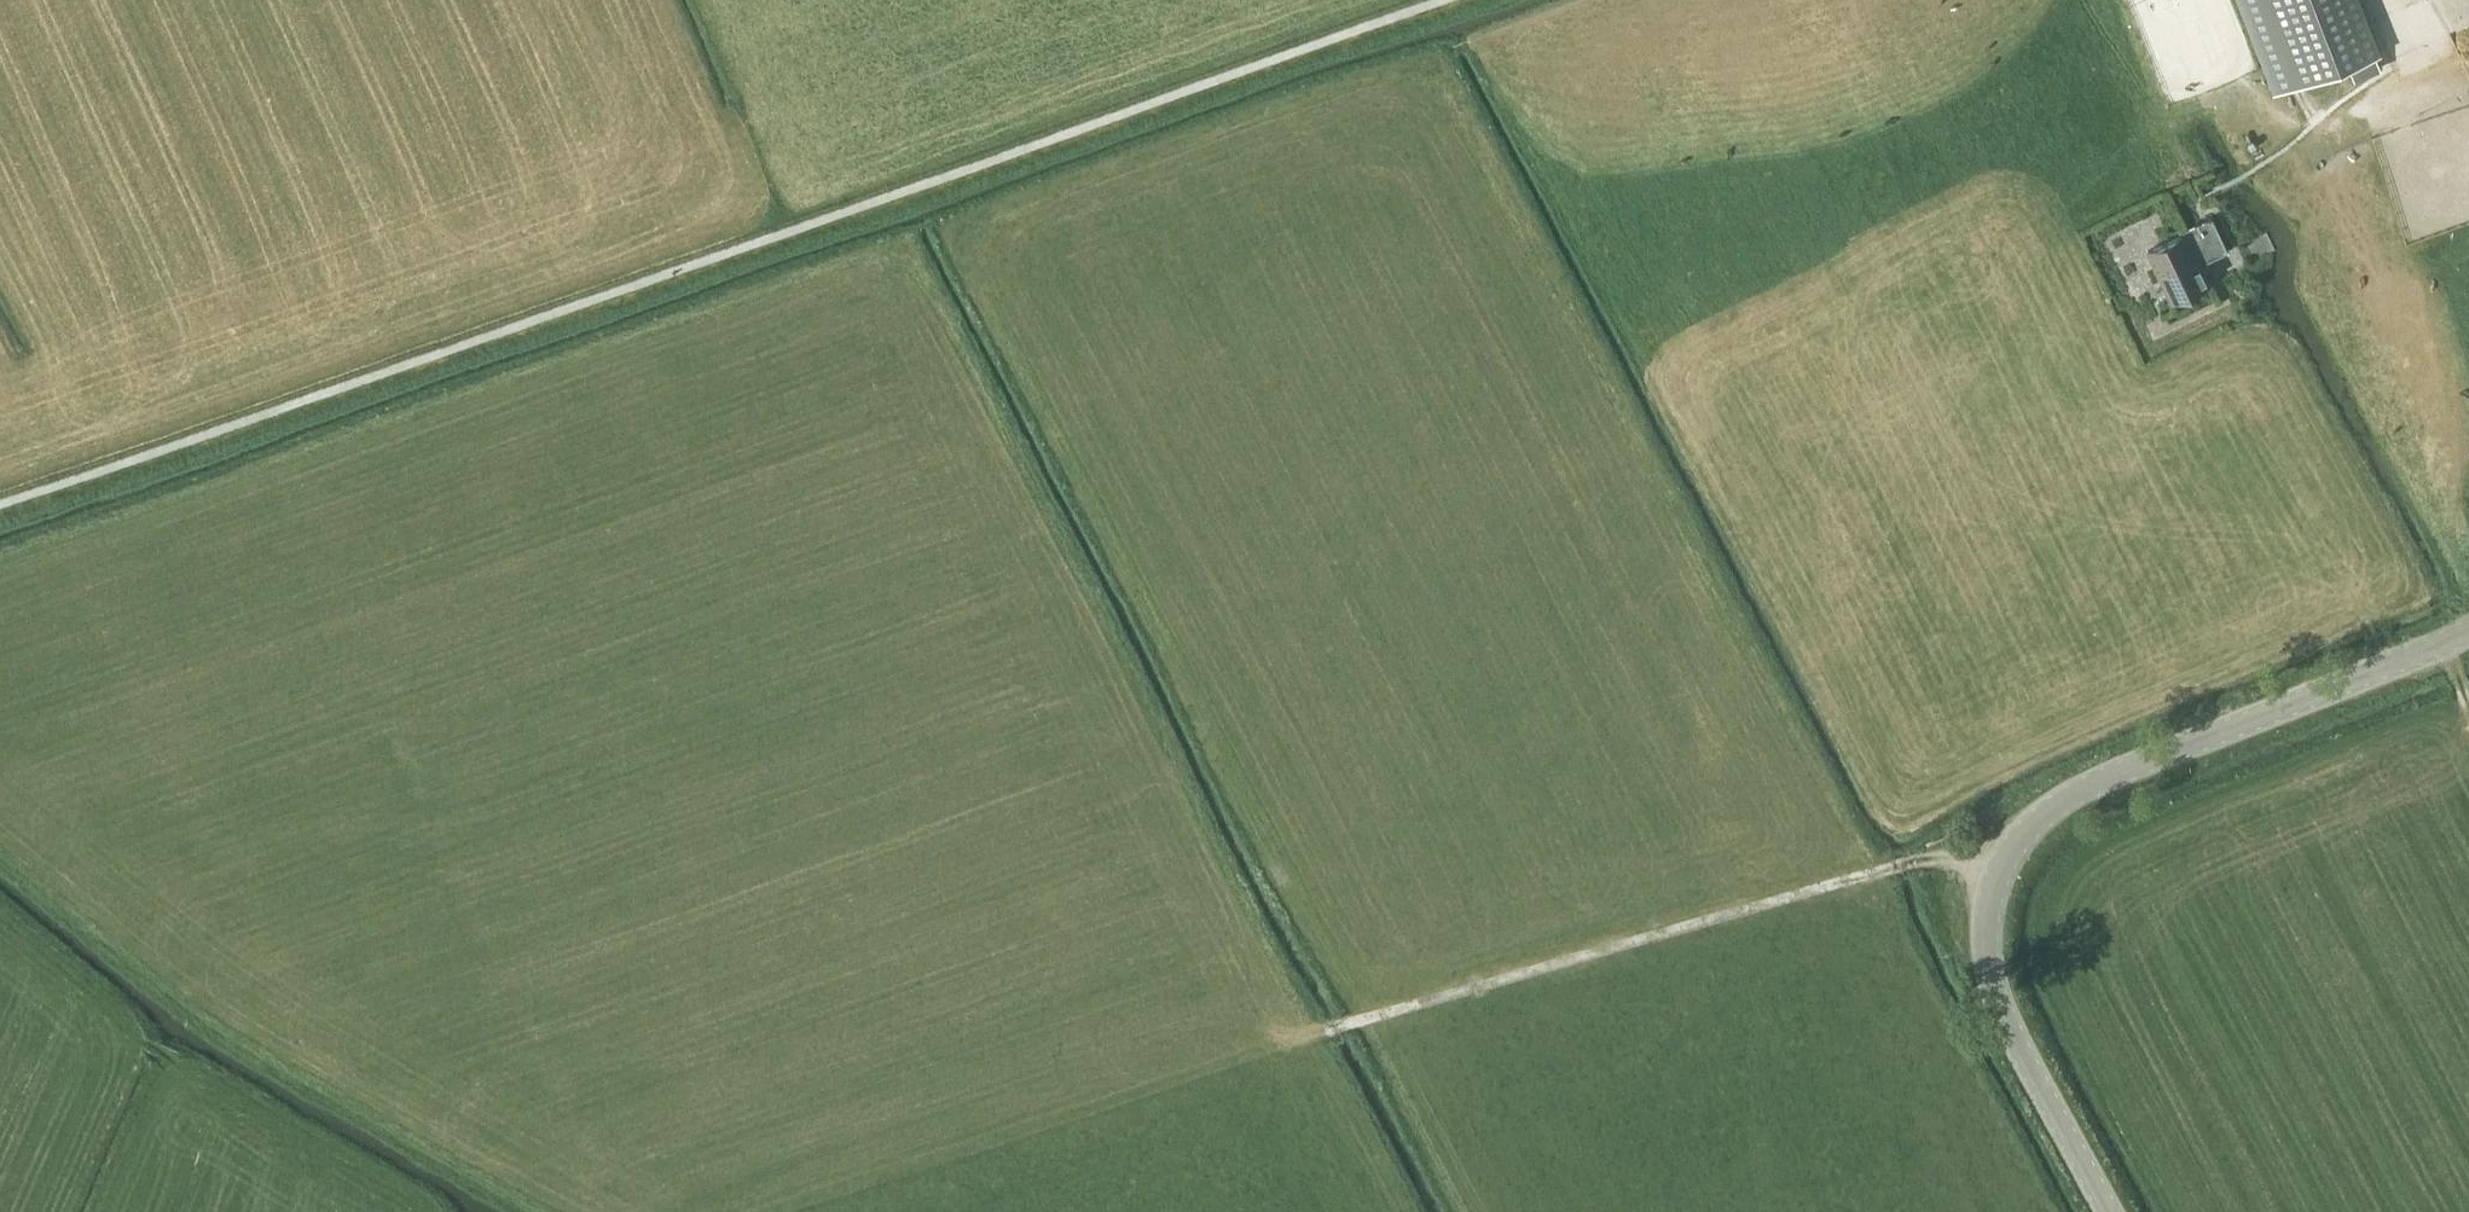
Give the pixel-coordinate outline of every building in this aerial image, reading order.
[(2348,63),(2354,79),(2381,68),(2375,53),(2379,51),(2359,0),(2238,0),(2274,92),(2348,63)] [(2227,251),(2211,217),(2182,230),(2183,233),(2147,250),(2171,301),(2208,284),(2199,264),(2227,251)]
